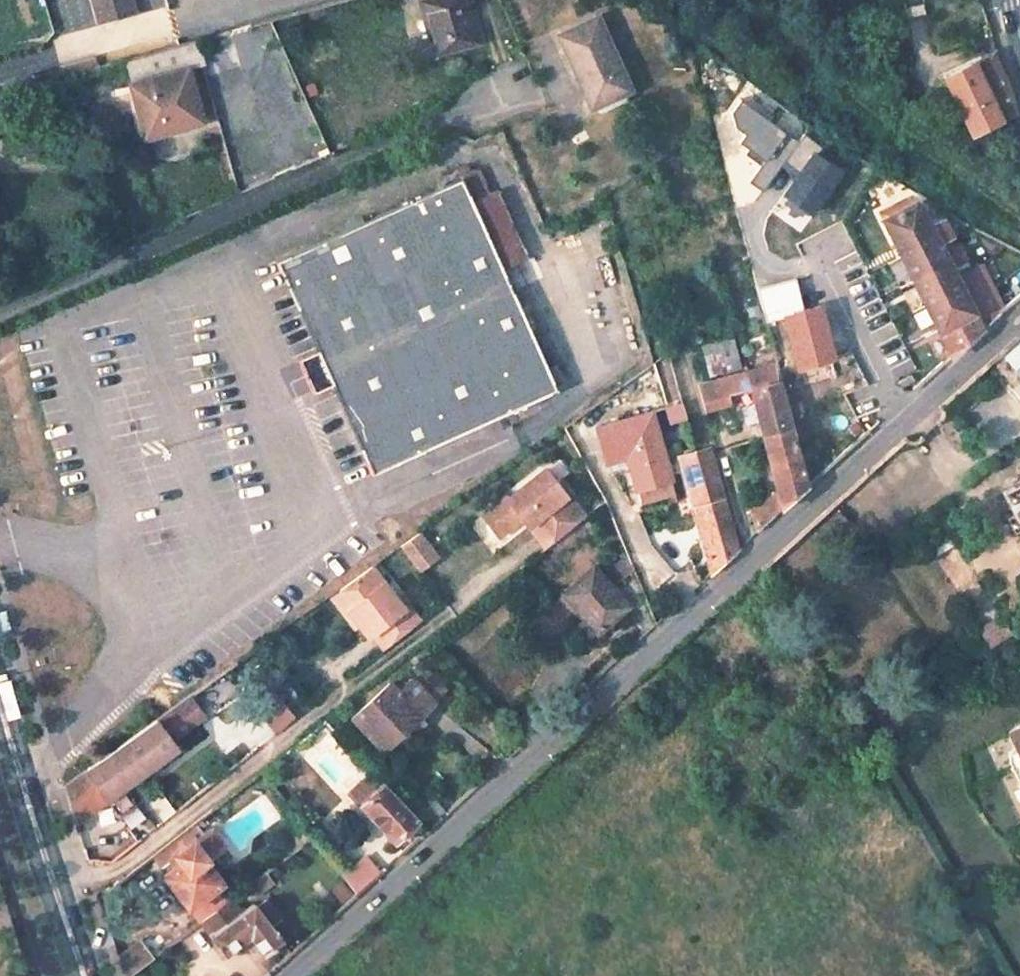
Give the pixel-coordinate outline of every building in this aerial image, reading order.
[(8,29),(20,25),(11,0),(2,0),(0,1),(0,7),(8,29)] [(91,23),(127,13),(123,0),(84,0),(91,23)] [(471,41),(460,0),(417,0),(414,1),(427,52),(471,41)] [(552,31),(585,100),(624,82),(591,12),(552,31)] [(233,49),(250,45),(245,26),(228,31),(233,49)] [(277,37),(286,61),(304,54),(295,30),(277,37)] [(123,61),(128,79),(198,62),(194,44),(123,61)] [(939,79),(969,131),(1010,113),(1008,84),(987,52),(939,79)] [(186,72),(130,88),(143,135),(200,119),(186,72)] [(334,385),(372,470),(550,389),(496,270),(523,257),(492,189),(469,200),(459,179),(274,263),(316,356),(301,363),(315,394),(334,385)] [(1019,293),(1019,251),(955,216),(949,225),(987,261),(970,269),(955,243),(946,238),(936,219),(929,225),(916,201),(923,197),(915,192),(875,213),(952,357),(1019,293)] [(841,302),(846,316),(866,308),(862,299),(869,296),(867,291),(841,302)] [(805,359),(822,354),(809,308),(792,313),(805,359)] [(1019,351),(1019,334),(1018,333),(1003,346),(1013,357),(1019,351)] [(705,374),(740,366),(732,335),(698,342),(705,374)] [(868,381),(892,408),(943,364),(919,337),(868,381)] [(751,506),(760,531),(805,491),(784,401),(773,365),(755,369),(753,364),(694,379),(703,400),(748,386),(774,486),(751,506)] [(784,401),(805,491),(864,437),(850,385),(784,401)] [(663,401),(666,420),(682,417),(679,399),(663,401)] [(639,487),(672,480),(658,414),(602,426),(610,460),(632,455),(639,487)] [(546,546),(579,519),(541,470),(481,517),(497,536),(518,519),(526,528),(530,525),(546,546)] [(1001,491),(1019,531),(1019,481),(1001,491)] [(711,574),(739,549),(720,485),(688,494),(711,574)] [(398,536),(414,561),(432,549),(416,524),(398,536)] [(372,631),(384,647),(420,621),(404,598),(400,600),(369,558),(329,587),(365,636),(372,631)] [(623,610),(589,572),(559,599),(593,637),(623,610)] [(382,750),(434,706),(415,683),(400,696),(389,683),(351,715),(382,750)] [(65,786),(78,823),(180,747),(174,738),(212,706),(198,688),(143,729),(65,786)] [(249,704),(253,710),(223,727),(216,715),(204,722),(218,747),(239,735),(246,747),(293,720),(274,689),(249,704)] [(1007,733),(1015,751),(1008,758),(1008,766),(1019,792),(1019,726),(1007,733)] [(390,842),(415,820),(372,771),(347,794),(390,842)] [(164,874),(189,906),(222,881),(204,858),(220,845),(207,828),(199,833),(190,821),(150,852),(159,864),(175,852),(181,861),(164,874)] [(296,848),(310,837),(302,826),(288,837),(296,848)] [(348,889),(377,878),(368,856),(339,867),(348,889)] [(255,897),(272,883),(262,869),(244,883),(255,897)] [(262,954),(280,940),(263,918),(269,914),(261,904),(255,909),(248,900),(238,908),(230,898),(196,924),(221,956),(247,936),(262,954)] [(156,959),(141,940),(118,957),(124,975),(133,975),(156,959)]
